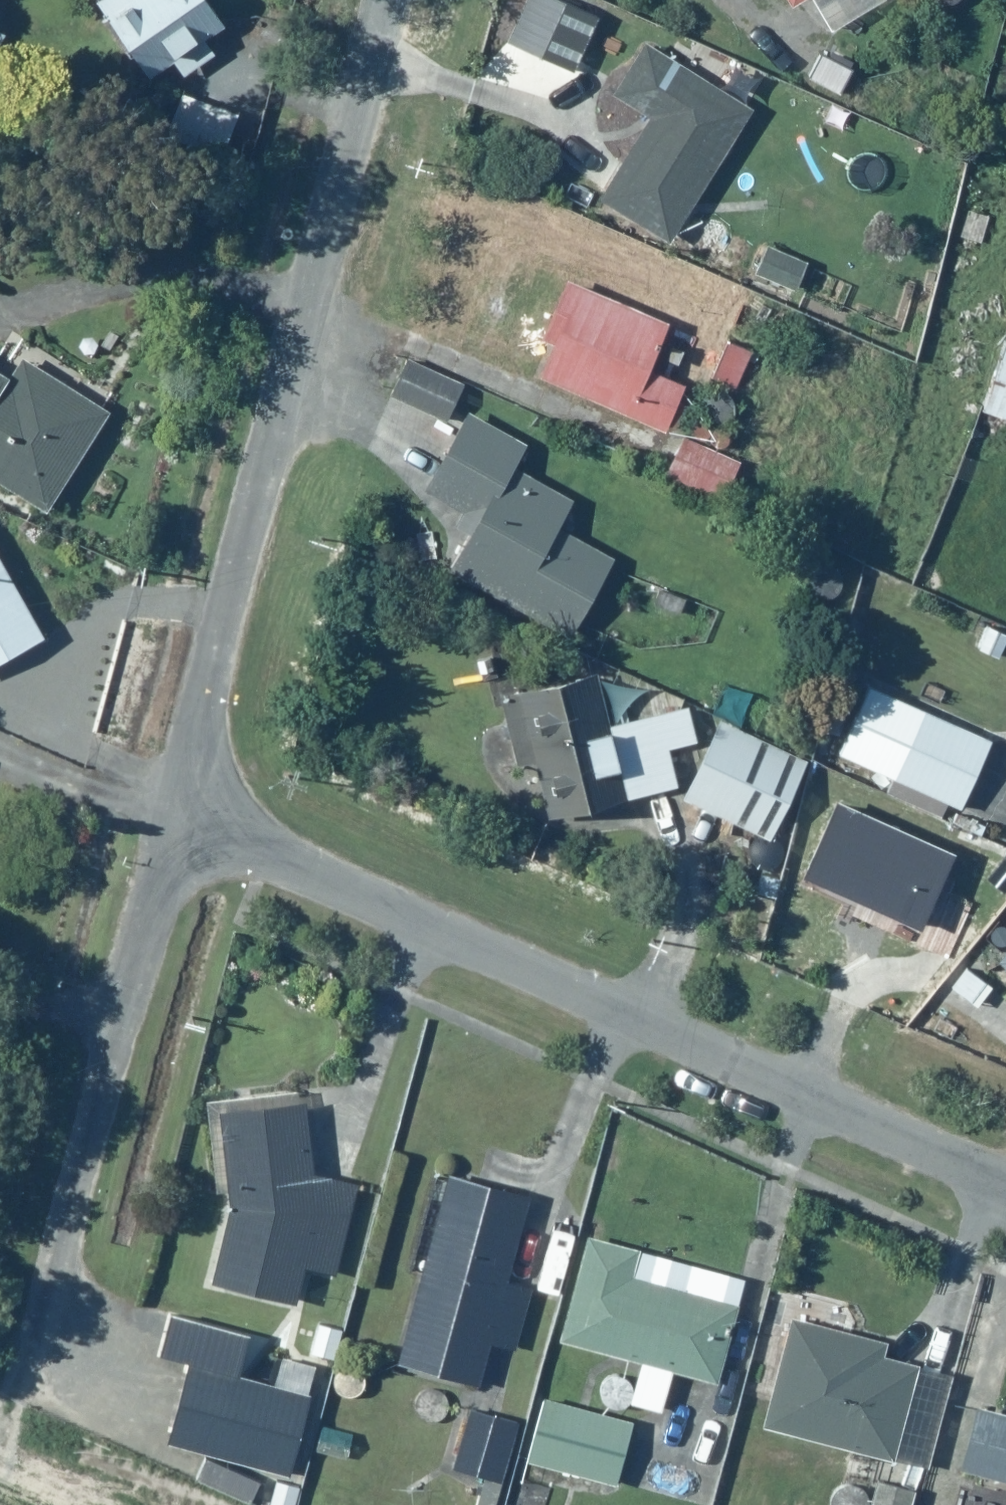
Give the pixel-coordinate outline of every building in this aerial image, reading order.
[(93,0),(145,80),(174,61),(185,77),(216,57),(203,39),(223,26),(205,0),(93,0)] [(828,26),(874,0),(813,0),(828,26)] [(749,110),(642,38),(611,85),(654,115),(601,194),(664,237),(749,110)] [(236,112),(178,92),(163,137),(222,156),(236,112)] [(808,261),(764,244),(752,273),(797,291),(808,261)] [(666,320),(563,274),(535,335),(551,342),(537,373),(670,433),(683,402),(676,399),(683,384),(645,367),(666,320)] [(980,410),(1005,420),(1005,334),(980,410)] [(751,353),(723,341),(708,375),(737,387),(751,353)] [(47,510),(109,414),(18,354),(4,375),(0,373),(0,480),(47,510)] [(404,360),(389,394),(447,421),(463,386),(404,360)] [(526,445),(469,411),(424,485),(474,515),(445,563),(569,638),(615,561),(598,551),(617,520),(591,504),(573,532),(558,523),(571,501),(513,466),(526,445)] [(677,430),(659,468),(723,499),(741,460),(677,430)] [(44,638),(0,557),(0,662),(44,638)] [(699,741),(691,701),(610,717),(600,666),(504,685),(520,764),(533,762),(544,814),(683,786),(675,746),(699,741)] [(872,676),(837,749),(961,807),(995,735),(872,676)] [(766,836),(811,753),(720,710),(680,795),(766,836)] [(810,762),(806,778),(783,874),(759,869),(751,899),(845,922),(877,793),(834,782),(837,768),(810,762)] [(912,811),(897,840),(933,859),(948,830),(912,811)] [(299,1085),(206,1096),(221,1216),(212,1284),(299,1304),(308,1268),(335,1274),(356,1183),(310,1173),(299,1085)] [(524,1189),(440,1170),(395,1359),(478,1379),(487,1341),(519,1348),(534,1285),(503,1278),(524,1189)] [(746,1275),(585,1233),(557,1341),(639,1363),(630,1398),(664,1407),(673,1376),(717,1387),(746,1275)] [(883,1336),(791,1314),(764,1423),(898,1456),(921,1363),(879,1352),(883,1336)] [(165,1439),(287,1472),(309,1391),(187,1358),(165,1439)] [(634,1420),(544,1392),(525,1453),(615,1481),(634,1420)] [(971,1401),(952,1463),(1005,1479),(1005,1412),(971,1401)] [(470,1403),(450,1465),(482,1475),(473,1504),(493,1504),(520,1419),(470,1403)] [(203,1461),(195,1478),(248,1501),(256,1483),(203,1461)] [(272,1475),(261,1504),(295,1504),(302,1486),(272,1475)] [(879,1477),(872,1504),(909,1504),(914,1485),(879,1477)]
